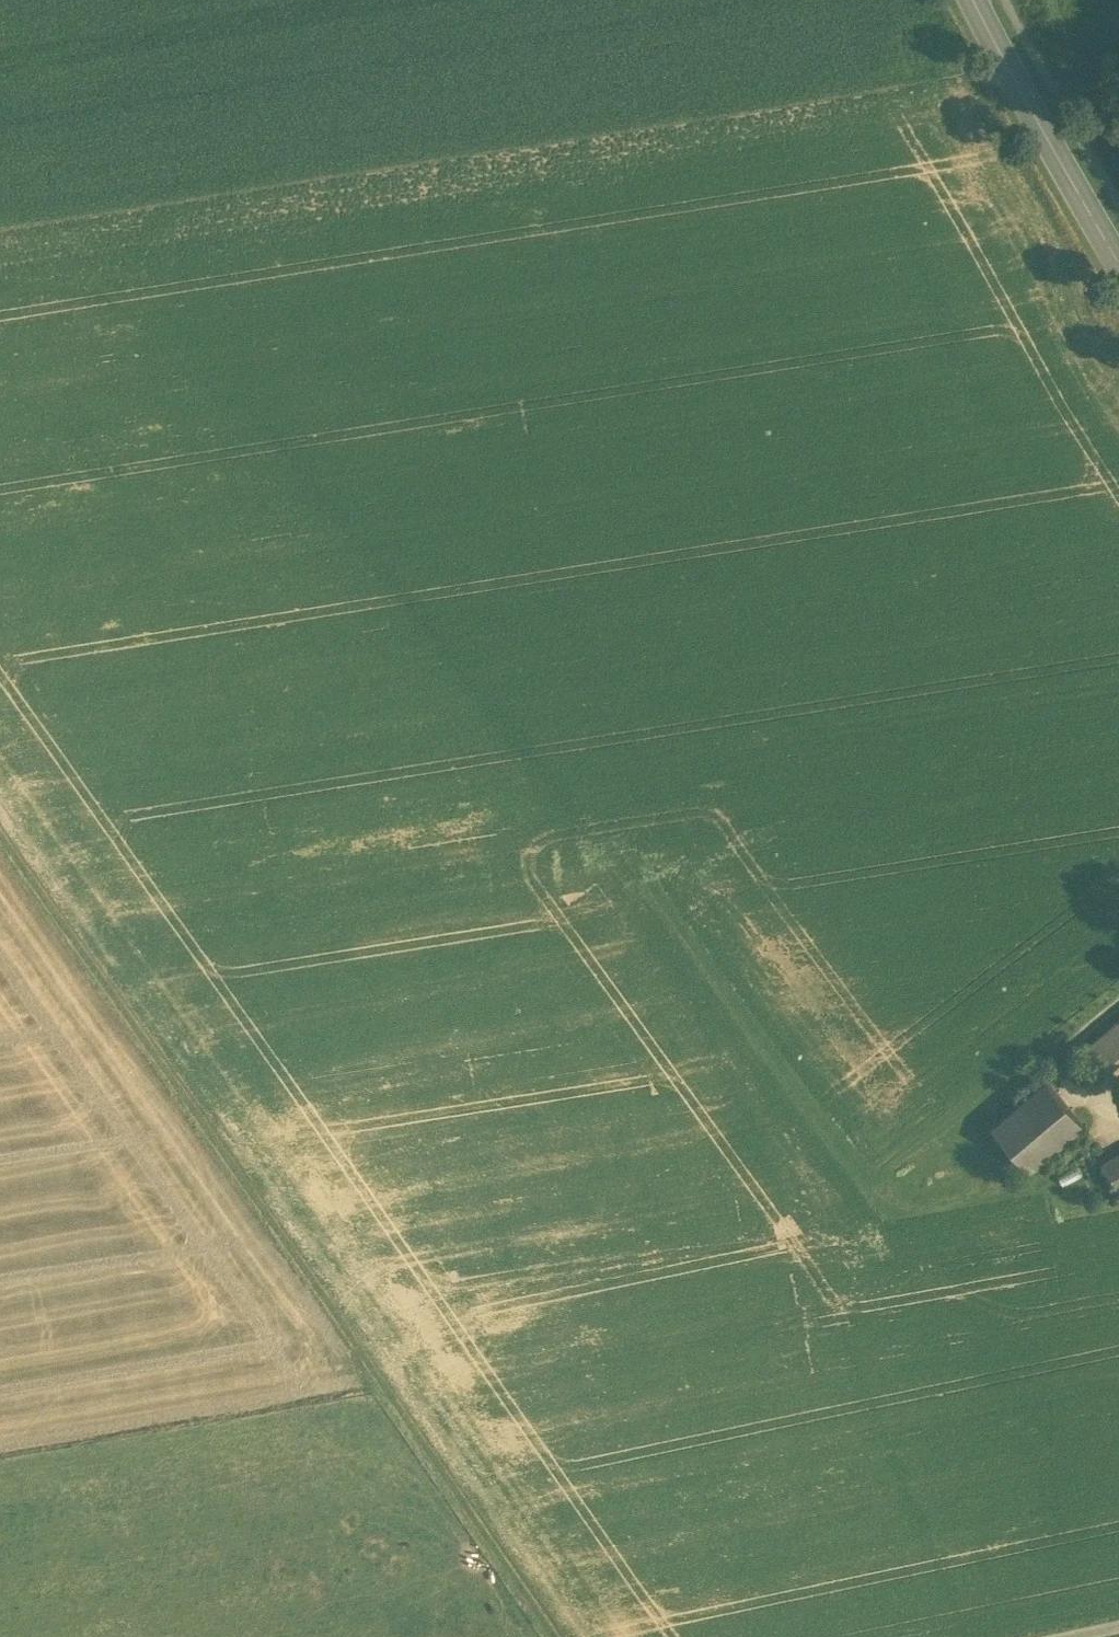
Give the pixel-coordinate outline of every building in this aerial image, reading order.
[(1089,1046),(1108,1069),(1118,1061),(1118,1022),(1089,1046)] [(1081,1121),(1049,1083),(994,1127),(1028,1168),(1081,1121)] [(1106,1163),(1118,1188),(1118,1156),(1106,1163)] [(1090,1182),(1069,1187),(1071,1198),(1092,1192),(1090,1182)]
